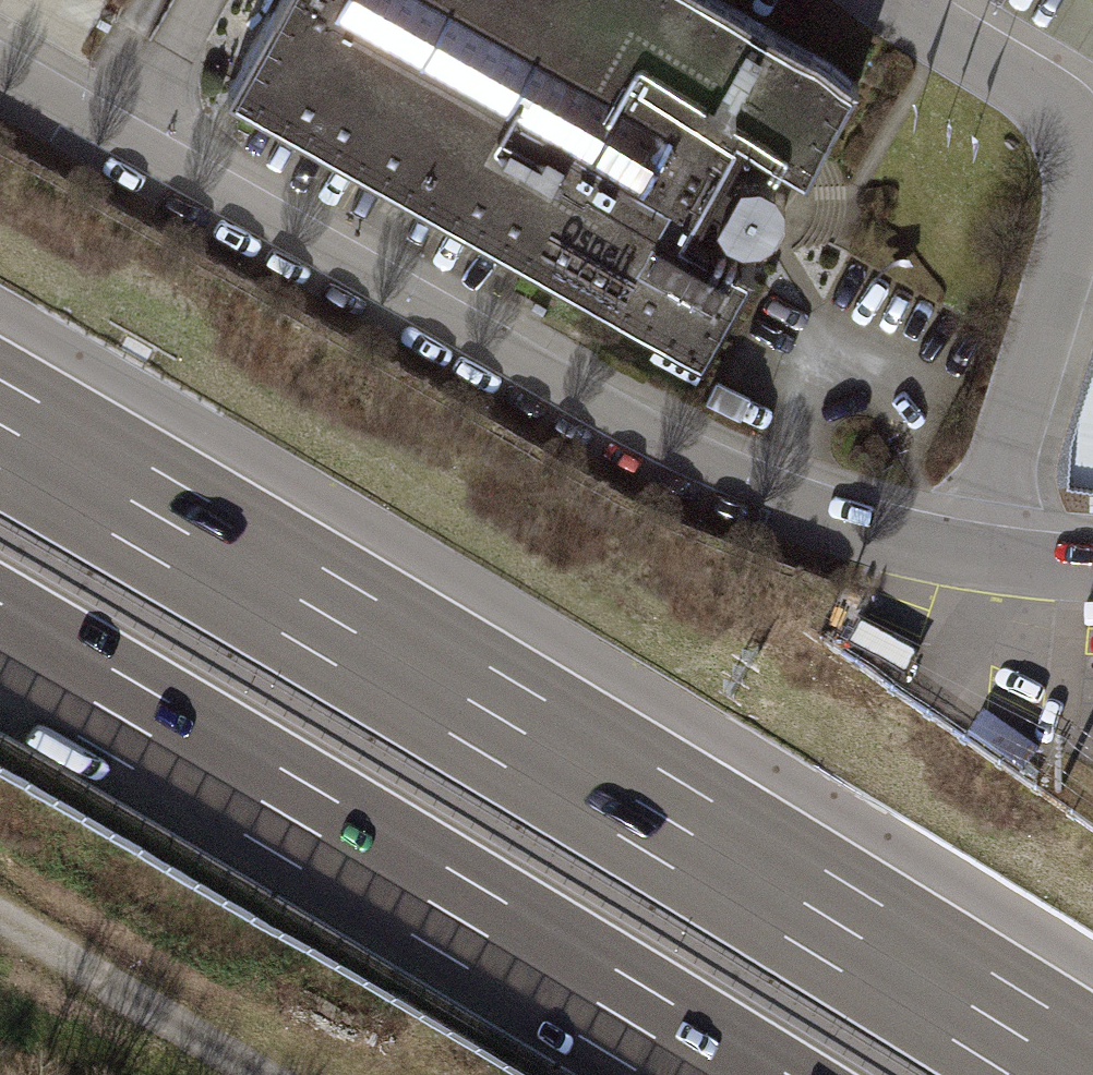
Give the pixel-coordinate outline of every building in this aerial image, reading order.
[(723,0),(287,0),(235,91),(711,362),(870,84),(723,0)]
